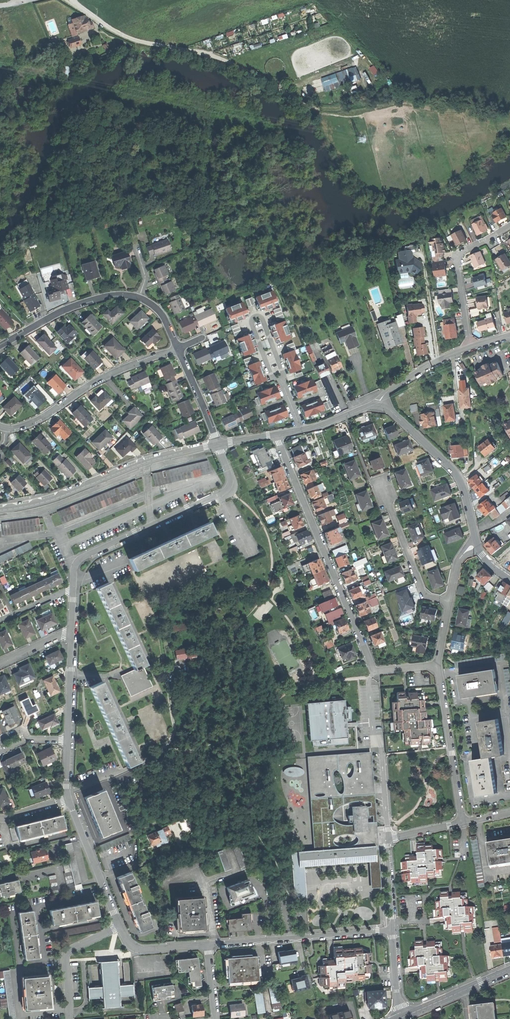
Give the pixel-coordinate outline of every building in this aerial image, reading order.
[(78,35),(78,37),(93,32),(90,22),(88,23),(86,15),(79,18),(73,20),(74,22),(78,35)] [(73,36),(78,35),(74,22),(69,24),(73,36)] [(81,44),(78,37),(69,40),(69,42),(67,42),(68,47),(70,46),(71,48),(81,44)] [(353,68),(346,70),(351,83),(361,79),(357,67),(353,69),(353,68)] [(346,70),(335,74),(338,81),(324,86),(326,91),(351,83),(346,70)] [(335,74),(322,79),(324,86),(338,81),(335,74)] [(496,223),(501,221),(506,218),(501,209),(493,214),(494,216),(495,218),(494,219),(496,223)] [(471,221),(473,225),(482,220),(483,220),(481,216),(471,221)] [(473,225),(478,236),(482,233),(487,231),(486,230),(485,228),(484,225),(482,220),(473,225)] [(461,230),(451,235),(456,244),(460,242),(461,243),(463,242),(466,241),(461,230)] [(434,261),(434,262),(439,262),(438,258),(443,257),(443,254),(446,253),(445,251),(445,248),(443,248),(443,246),(442,246),(441,241),(440,242),(439,238),(431,240),(430,241),(431,244),(432,246),(433,246),(434,252),(431,252),(432,261),(434,261)] [(168,240),(147,247),(148,251),(150,255),(155,254),(155,256),(172,250),(168,240)] [(396,267),(397,274),(408,274),(407,271),(408,269),(417,273),(419,270),(422,266),(415,262),(415,260),(413,258),(412,259),(410,251),(415,250),(414,245),(409,246),(410,246),(406,247),(407,251),(399,252),(401,260),(399,260),(400,266),(396,267)] [(112,257),(115,267),(120,266),(124,264),(125,268),(130,266),(129,263),(130,262),(127,252),(112,257)] [(473,260),(476,267),(485,263),(480,252),(470,256),(472,260),(473,260)] [(501,269),(506,265),(507,267),(509,265),(509,263),(505,255),(500,259),(499,258),(495,260),(501,269)] [(95,279),(100,278),(96,260),(85,263),(86,271),(85,272),(86,279),(92,278),(92,279),(95,279)] [(434,262),(433,263),(435,278),(447,276),(446,270),(444,271),(444,266),(446,265),(445,261),(439,262),(434,262)] [(157,279),(158,283),(159,283),(167,280),(165,276),(169,275),(165,265),(154,270),(156,274),(155,275),(157,279)] [(60,296),(65,294),(63,290),(67,288),(66,285),(67,280),(66,277),(62,278),(61,274),(55,275),(56,279),(52,280),(53,285),(50,286),(51,290),(47,291),(50,301),(55,299),(60,298),(60,296)] [(485,275),(473,278),(474,284),(475,287),(477,287),(485,285),(487,285),(485,275)] [(16,285),(19,290),(29,284),(26,280),(16,285)] [(168,283),(167,280),(159,283),(161,287),(162,291),(163,290),(165,295),(175,291),(171,281),(168,283)] [(23,296),(25,300),(33,296),(35,295),(29,284),(19,290),(23,296)] [(369,290),(375,306),(383,303),(378,287),(369,290)] [(273,290),(255,296),(260,311),(279,305),(273,290)] [(442,309),(450,308),(449,303),(453,302),(452,298),(451,293),(439,295),(438,295),(440,304),(442,304),(442,309)] [(172,309),(175,314),(185,310),(178,295),(170,298),(171,302),(169,302),(172,309)] [(24,301),(30,311),(35,308),(39,305),(33,296),(25,300),(24,301)] [(245,299),(248,306),(255,304),(252,297),(245,299)] [(484,310),(488,309),(487,297),(477,298),(478,304),(478,309),(481,308),(483,308),(484,310)] [(230,322),(244,318),(243,313),(246,312),(244,302),(225,306),(230,322)] [(407,317),(408,324),(416,323),(415,316),(421,315),(420,313),(424,313),(423,309),(423,304),(412,306),(411,305),(406,305),(408,317),(407,317)] [(103,314),(111,324),(123,314),(116,307),(112,311),(109,313),(107,310),(103,314)] [(273,310),(277,320),(284,317),(280,307),(273,310)] [(6,329),(10,325),(13,322),(1,309),(0,310),(0,323),(6,329)] [(211,309),(194,317),(198,325),(199,327),(202,326),(202,325),(205,324),(208,322),(209,323),(216,320),(211,309)] [(129,321),(136,329),(147,319),(144,315),(140,311),(129,321)] [(395,318),(398,328),(405,326),(401,314),(396,316),(396,318),(395,318)] [(81,323),(92,335),(101,327),(90,315),(85,319),(81,323)] [(179,323),(183,333),(188,331),(195,328),(194,326),(198,325),(194,317),(179,323)] [(443,320),(446,340),(457,338),(456,333),(456,329),(454,318),(443,320)] [(479,322),(481,331),(488,329),(495,327),(493,318),(488,319),(479,322)] [(269,325),(276,343),(291,338),(284,320),(269,325)] [(378,324),(386,349),(394,346),(401,344),(394,323),(389,324),(388,321),(378,324)] [(231,326),(235,336),(242,333),(238,323),(231,326)] [(57,332),(67,343),(76,334),(69,325),(66,328),(64,326),(60,329),(57,332)] [(336,333),(340,343),(344,341),(347,350),(352,348),(357,346),(354,337),(351,327),(336,333)] [(413,339),(413,342),(423,341),(423,338),(424,337),(424,333),(423,327),(413,329),(414,339),(413,339)] [(140,340),(147,347),(149,344),(152,342),(153,344),(160,338),(152,329),(140,340)] [(258,351),(253,333),(237,337),(242,355),(258,351)] [(36,341),(49,354),(56,348),(43,334),(40,338),(36,341)] [(103,346),(113,357),(118,353),(119,355),(124,350),(112,338),(103,346)] [(416,346),(417,356),(427,354),(426,350),(426,344),(424,345),(423,341),(413,342),(414,347),(416,346)] [(210,350),(207,351),(211,359),(228,351),(224,342),(216,345),(210,348),(210,350)] [(20,353),(31,365),(39,358),(28,345),(24,349),(20,353)] [(321,351),(326,361),(335,356),(331,347),(321,351)] [(192,355),(197,365),(211,359),(207,351),(206,348),(202,350),(203,351),(199,352),(196,354),(196,353),(192,355)] [(295,349),(282,353),(284,359),(285,358),(290,373),(302,369),(295,349)] [(84,358),(94,368),(97,365),(101,361),(92,351),(84,358)] [(326,361),(331,371),(336,369),(340,367),(335,356),(326,361)] [(11,376),(19,369),(8,357),(4,361),(0,364),(0,365),(11,376)] [(62,366),(75,380),(77,377),(80,375),(78,374),(82,370),(71,358),(62,366)] [(248,364),(254,384),(268,380),(266,375),(264,376),(260,366),(262,365),(260,360),(248,364)] [(475,373),(481,386),(487,383),(488,385),(497,381),(497,379),(503,376),(497,363),(490,366),(489,365),(485,367),(481,369),(481,370),(475,373)] [(160,368),(167,384),(175,380),(173,377),(175,376),(173,371),(170,364),(160,368)] [(314,368),(319,378),(324,376),(328,374),(324,364),(314,368)] [(127,382),(131,390),(141,385),(149,382),(145,372),(138,375),(131,378),(132,380),(127,382)] [(213,373),(202,378),(204,381),(205,381),(206,384),(208,387),(207,388),(208,391),(211,390),(219,387),(213,373)] [(52,386),(58,393),(61,390),(66,386),(55,374),(51,378),(47,382),(52,386)] [(294,385),(298,398),(303,397),(302,393),(312,390),(313,392),(317,391),(314,379),(294,385)] [(164,385),(172,402),(182,397),(179,390),(178,390),(177,387),(176,384),(175,380),(167,384),(164,385)] [(317,389),(323,386),(321,380),(315,383),(317,389)] [(55,396),(58,393),(52,386),(49,389),(55,396)] [(265,399),(276,396),(277,399),(281,398),(277,386),(257,391),(261,405),(266,403),(265,399)] [(226,402),(219,387),(211,390),(212,394),(211,395),(214,401),(216,406),(226,402)] [(33,401),(38,407),(42,403),(46,399),(36,389),(34,391),(32,388),(24,395),(27,399),(29,397),(33,401)] [(461,390),(459,390),(460,394),(460,399),(470,398),(469,389),(466,389),(461,390)] [(91,401),(99,410),(105,404),(111,399),(104,392),(100,396),(97,399),(95,397),(91,401)] [(3,407),(10,415),(15,410),(21,405),(14,397),(3,407)] [(321,398),(301,406),(305,417),(325,409),(321,398)] [(471,408),(470,398),(460,399),(461,404),(461,409),(471,408)] [(177,404),(183,418),(194,414),(192,410),(191,410),(190,407),(188,404),(189,404),(188,399),(177,404)] [(330,400),(323,403),(327,410),(333,407),(330,400)] [(444,405),(447,421),(451,420),(456,419),(454,404),(444,405)] [(239,413),(236,414),(239,422),(244,420),(248,419),(247,417),(252,415),(247,405),(238,409),(239,413)] [(76,417),(85,426),(93,419),(80,406),(76,410),(72,413),(76,417)] [(275,420),(288,417),(285,406),(265,411),(269,426),(276,424),(275,420)] [(123,421),(130,429),(143,417),(134,408),(130,412),(131,413),(127,417),(123,421)] [(434,412),(422,414),(423,419),(420,419),(421,423),(423,423),(424,428),(430,427),(437,425),(434,412)] [(221,421),(225,430),(231,427),(237,425),(236,423),(239,422),(236,414),(221,421)] [(59,434),(64,439),(71,433),(60,420),(55,424),(52,427),(53,427),(52,428),(58,434),(59,434)] [(175,430),(178,438),(183,436),(184,438),(191,435),(199,431),(195,421),(175,430)] [(358,430),(361,440),(364,438),(376,434),(372,424),(365,427),(358,430)] [(147,436),(155,444),(158,441),(162,438),(151,426),(143,434),(146,437),(147,436)] [(385,429),(388,439),(398,435),(396,431),(394,426),(385,429)] [(92,442),(99,450),(106,444),(112,438),(105,430),(92,442)] [(36,444),(44,454),(50,449),(47,445),(49,444),(40,433),(36,437),(31,441),(35,445),(36,444)] [(334,441),(339,455),(353,450),(348,436),(340,439),(334,441)] [(116,450),(122,457),(127,454),(130,451),(131,452),(136,448),(127,439),(116,450)] [(395,445),(398,455),(407,452),(412,450),(413,450),(411,445),(409,440),(395,445)] [(481,452),(485,457),(495,449),(494,448),(496,446),(493,443),(491,445),(488,440),(478,448),(481,452)] [(11,450),(23,463),(24,462),(30,456),(19,443),(15,447),(11,450)] [(273,464),(268,451),(265,452),(263,444),(250,449),(255,462),(257,462),(259,467),(258,468),(259,472),(270,468),(269,465),(273,464)] [(452,446),(453,457),(458,457),(465,456),(464,448),(463,444),(452,446)] [(292,449),(295,457),(305,453),(302,445),(292,449)] [(76,457),(88,470),(91,467),(95,463),(90,458),(91,456),(85,449),(76,457)] [(368,455),(374,470),(378,469),(384,467),(378,451),(368,455)] [(295,457),(294,457),(296,463),(298,467),(303,465),(309,462),(305,453),(295,457)] [(33,458),(30,456),(24,462),(26,464),(33,458)] [(52,461),(57,466),(63,461),(58,456),(52,461)] [(57,466),(57,467),(67,478),(72,474),(76,471),(65,459),(63,461),(57,466)] [(418,463),(422,475),(434,471),(432,465),(430,459),(418,463)] [(152,473),(153,479),(209,467),(208,460),(152,473)] [(344,465),(350,480),(356,478),(360,476),(355,461),(344,465)] [(153,479),(155,486),(211,473),(209,467),(153,479)] [(271,475),(274,482),(275,482),(285,478),(283,473),(281,467),(270,471),(271,475)] [(33,474),(44,485),(46,483),(48,481),(51,478),(43,469),(41,472),(38,469),(33,474)] [(398,482),(401,489),(411,485),(405,469),(395,473),(398,482)] [(303,480),(305,484),(312,481),(316,479),(313,470),(308,472),(305,473),(301,475),(303,480)] [(10,482),(18,491),(22,487),(26,484),(18,475),(10,482)] [(471,486),(473,490),(482,483),(478,478),(479,476),(478,475),(477,476),(476,475),(467,482),(471,486)] [(57,510),(60,517),(138,485),(135,478),(57,510)] [(287,483),(285,478),(275,482),(279,492),(289,488),(287,483)] [(314,487),(312,481),(305,484),(307,490),(314,487)] [(323,483),(317,486),(319,492),(321,491),(325,487),(323,483)] [(486,489),(482,483),(473,490),(477,494),(480,498),(488,491),(487,490),(488,489),(487,488),(486,489)] [(432,490),(436,500),(452,494),(451,489),(449,484),(432,490)] [(60,517),(63,523),(140,491),(138,485),(60,517)] [(317,486),(314,487),(307,490),(309,494),(310,498),(313,497),(314,499),(321,496),(319,492),(317,486)] [(356,496),(362,511),(372,508),(369,500),(366,492),(356,496)] [(499,498),(503,503),(509,498),(506,493),(499,498)] [(280,501),(283,509),(287,507),(290,506),(290,505),(294,504),(292,499),(290,494),(279,498),(280,501)] [(328,496),(327,496),(329,502),(335,500),(333,494),(328,496)] [(322,498),(312,502),(314,507),(316,511),(321,509),(323,508),(326,507),(325,504),(322,498)] [(509,506),(509,498),(503,503),(502,504),(506,509),(509,506)] [(403,509),(404,513),(413,510),(412,505),(414,504),(413,499),(401,503),(403,509)] [(481,512),(485,517),(490,513),(495,509),(492,506),(491,507),(486,500),(477,507),(481,512)] [(288,510),(287,507),(283,509),(280,501),(271,505),(275,513),(281,510),(282,512),(288,510)] [(450,517),(452,521),(461,517),(458,510),(456,503),(446,507),(442,509),(446,519),(450,517)] [(499,515),(495,509),(490,513),(494,519),(499,515)] [(320,521),(322,525),(332,521),(330,517),(328,512),(318,516),(320,521)] [(294,529),(303,525),(301,520),(299,515),(290,519),(292,525),(294,529)] [(337,518),(340,525),(347,522),(344,515),(337,518)] [(2,522),(2,529),(39,524),(39,518),(2,522)] [(193,524),(180,531),(186,543),(212,529),(206,518),(196,523),(195,521),(194,522),(192,523),(193,524)] [(372,524),(378,539),(388,536),(386,529),(384,525),(385,525),(383,519),(372,524)] [(412,534),(415,541),(425,537),(422,529),(425,528),(423,522),(420,523),(419,523),(409,526),(412,534)] [(43,530),(43,524),(39,524),(2,529),(3,535),(43,530)] [(445,534),(449,543),(464,538),(462,533),(460,528),(445,534)] [(328,540),(330,545),(342,540),(338,530),(337,529),(326,533),(328,540)] [(167,538),(154,545),(160,557),(186,543),(180,531),(170,537),(169,535),(168,536),(166,537),(167,538)] [(298,541),(300,545),(312,540),(309,535),(307,531),(298,535),(296,536),(298,541)] [(488,551),(492,556),(501,548),(497,544),(493,539),(484,546),(488,551)] [(31,548),(29,542),(0,555),(0,562),(31,548)] [(381,547),(387,562),(397,558),(394,550),(391,543),(381,547)] [(127,559),(134,570),(160,557),(154,545),(144,550),(143,548),(142,549),(140,550),(141,552),(127,559)] [(422,561),(424,565),(439,559),(435,550),(431,551),(429,546),(419,550),(421,557),(422,561)] [(333,552),(336,558),(345,554),(342,548),(333,552)] [(338,563),(339,567),(349,563),(345,554),(336,558),(338,563)] [(311,571),(313,575),(324,570),(321,565),(319,559),(308,563),(311,571)] [(287,567),(290,575),(297,572),(293,563),(287,567)] [(305,573),(311,571),(308,563),(302,566),(305,573)] [(385,572),(388,581),(404,576),(402,571),(401,566),(385,572)] [(345,578),(347,583),(356,579),(354,573),(352,569),(342,573),(345,578)] [(428,573),(434,589),(444,585),(441,577),(438,569),(428,573)] [(481,581),(485,584),(492,576),(489,573),(486,571),(484,569),(477,577),(479,579),(481,581)] [(326,576),(324,570),(313,575),(314,578),(317,584),(317,586),(328,581),(326,576)] [(51,576),(50,577),(54,585),(58,583),(62,581),(58,573),(51,576)] [(46,578),(42,580),(46,589),(50,587),(54,585),(50,577),(46,578)] [(42,580),(34,584),(38,592),(42,591),(46,589),(42,580)] [(484,587),(489,591),(494,586),(488,581),(484,587)] [(96,588),(106,608),(117,603),(112,593),(114,592),(113,590),(113,589),(111,589),(107,582),(96,588)] [(505,596),(509,588),(509,585),(508,584),(504,582),(498,591),(505,596)] [(34,584),(26,588),(30,596),(34,594),(38,592),(34,584)] [(363,590),(361,586),(359,587),(362,595),(357,597),(358,600),(365,598),(364,596),(365,596),(364,593),(363,593),(362,591),(363,590)] [(351,595),(353,599),(357,597),(362,595),(359,587),(358,587),(349,591),(351,595)] [(26,588),(18,592),(22,600),(26,598),(30,596),(26,588)] [(323,593),(326,601),(334,598),(331,590),(323,593)] [(397,594),(403,611),(415,607),(413,602),(411,602),(409,597),(407,590),(397,594)] [(10,595),(14,604),(18,602),(22,600),(18,592),(10,595)] [(369,600),(372,606),(379,604),(376,597),(370,599),(369,600)] [(336,602),(334,598),(326,601),(324,602),(325,606),(327,610),(337,606),(336,602)] [(357,611),(359,616),(370,612),(366,601),(355,606),(357,611)] [(106,608),(115,628),(127,623),(124,616),(125,615),(124,614),(124,612),(122,613),(117,603),(106,608)] [(422,618),(436,621),(438,609),(431,608),(424,606),(422,618)] [(457,625),(470,627),(471,620),(469,619),(470,611),(460,609),(459,616),(457,625)] [(37,620),(42,630),(49,627),(56,624),(51,613),(37,620)] [(509,621),(509,617),(506,615),(502,623),(503,623),(500,628),(505,631),(509,621)] [(366,626),(368,630),(377,627),(373,617),(364,621),(366,626)] [(334,623),(339,634),(349,629),(347,624),(344,619),(334,623)] [(18,624),(25,638),(29,636),(34,634),(28,620),(18,624)] [(115,628),(125,649),(136,643),(132,633),(133,632),(133,630),(132,629),(130,630),(127,623),(115,628)] [(12,644),(5,630),(0,632),(0,644),(2,648),(7,646),(12,644)] [(374,645),(377,644),(384,641),(380,632),(371,636),(373,640),(372,640),(372,641),(374,645)] [(453,648),(464,650),(467,635),(456,633),(454,641),(453,648)] [(418,647),(427,649),(428,643),(429,638),(415,635),(413,646),(415,646),(418,647)] [(272,651),(289,650),(289,642),(271,643),(272,651)] [(125,649),(134,669),(143,665),(146,663),(143,657),(144,656),(144,654),(143,652),(141,653),(136,643),(125,649)] [(338,649),(343,660),(343,659),(347,658),(348,660),(354,658),(353,655),(355,655),(353,649),(351,644),(338,649)] [(185,649),(174,651),(176,661),(187,659),(186,654),(185,649)] [(42,660),(47,670),(56,666),(54,662),(62,658),(58,650),(50,653),(45,656),(47,658),(42,660)] [(456,668),(509,660),(508,653),(455,661),(456,668)] [(35,677),(28,664),(23,666),(20,668),(21,671),(13,674),(20,688),(30,683),(28,680),(35,677)] [(134,669),(121,675),(131,696),(152,686),(143,665),(134,669)] [(499,690),(496,671),(459,677),(461,686),(462,696),(499,690)] [(44,680),(51,695),(60,691),(56,684),(53,676),(44,680)] [(10,690),(5,679),(3,680),(1,677),(0,677),(0,694),(10,690)] [(90,686),(103,713),(114,708),(109,698),(111,697),(110,696),(109,694),(108,695),(102,681),(90,686)] [(422,744),(430,744),(429,740),(433,740),(432,727),(430,727),(429,720),(423,720),(423,712),(422,700),(423,700),(423,693),(408,694),(408,698),(404,698),(404,694),(396,695),(396,701),(394,702),(395,721),(393,721),(393,730),(404,729),(405,741),(410,741),(410,744),(418,744),(418,740),(421,739),(422,744)] [(20,702),(27,716),(31,714),(35,712),(28,698),(20,702)] [(345,701),(307,704),(310,740),(313,740),(348,737),(345,701)] [(8,725),(13,722),(18,720),(14,711),(16,711),(14,706),(3,712),(2,710),(0,711),(0,717),(1,718),(5,717),(8,725)] [(103,713),(115,740),(126,735),(122,725),(124,724),(123,723),(122,721),(120,722),(114,708),(103,713)] [(41,726),(43,729),(51,725),(51,726),(58,723),(54,714),(39,721),(41,726)] [(475,780),(478,796),(498,793),(492,757),(504,755),(499,718),(479,722),(482,740),(485,758),(472,760),(475,780)] [(115,740),(127,766),(139,761),(134,751),(135,751),(135,749),(134,747),(132,748),(126,735),(115,740)] [(348,743),(348,737),(313,740),(313,746),(333,744),(348,743)] [(38,754),(43,765),(56,759),(54,755),(52,750),(47,752),(46,750),(38,754)] [(13,756),(17,765),(25,762),(21,753),(17,755),(13,756)] [(309,757),(315,850),(378,845),(371,753),(309,757)] [(9,769),(17,765),(13,756),(9,758),(5,760),(9,769)] [(11,773),(9,769),(5,760),(1,762),(7,775),(11,773)] [(42,794),(49,792),(46,782),(31,787),(35,797),(42,794)] [(10,802),(4,787),(0,789),(0,807),(3,805),(10,802)] [(90,817),(96,837),(102,835),(102,833),(108,831),(109,833),(115,831),(103,790),(96,792),(96,794),(91,796),(90,794),(83,796),(90,817)] [(49,818),(38,821),(42,833),(46,832),(46,834),(52,832),(51,831),(60,829),(60,830),(65,829),(62,815),(49,818)] [(37,834),(42,833),(38,821),(27,824),(16,826),(19,840),(24,839),(24,838),(31,836),(31,837),(38,836),(37,834)] [(13,842),(19,840),(16,826),(9,828),(13,842)] [(168,827),(157,832),(161,842),(156,844),(157,846),(167,842),(164,836),(170,833),(168,827)] [(150,841),(152,846),(156,844),(161,842),(157,832),(148,836),(150,841)] [(98,846),(100,852),(132,840),(130,834),(98,846)] [(74,885),(81,883),(72,843),(65,845),(68,861),(74,885)] [(490,867),(509,864),(509,844),(505,845),(487,848),(490,867)] [(232,847),(241,870),(247,868),(238,845),(232,847)] [(378,845),(315,850),(298,851),(298,853),(291,853),(294,893),(306,892),(304,867),(370,862),(372,888),(377,888),(381,887),(378,845)] [(408,883),(408,886),(421,886),(421,884),(428,883),(428,877),(436,877),(436,878),(442,878),(442,862),(437,862),(436,859),(441,859),(441,851),(433,851),(433,848),(429,848),(425,848),(425,846),(418,846),(418,858),(407,858),(407,863),(403,863),(404,871),(408,871),(408,875),(403,875),(403,883),(408,883)] [(36,862),(48,859),(45,848),(40,849),(36,850),(30,852),(32,857),(34,856),(36,862)] [(217,852),(224,872),(231,869),(224,850),(217,852)] [(75,889),(75,888),(74,885),(68,861),(64,862),(66,872),(64,873),(69,891),(75,889)] [(135,926),(137,932),(151,926),(149,922),(148,923),(145,915),(147,914),(146,912),(144,912),(141,904),(137,896),(134,888),(136,887),(135,885),(133,886),(130,877),(131,877),(129,872),(116,877),(118,883),(120,882),(136,926),(135,926)] [(48,876),(52,894),(59,892),(56,874),(48,876)] [(248,878),(226,886),(232,901),(246,896),(253,893),(248,878)] [(19,891),(17,879),(0,883),(0,895),(19,891)] [(132,918),(135,926),(136,926),(120,882),(118,883),(121,890),(132,918)] [(453,933),(461,933),(461,929),(465,929),(465,933),(473,933),(473,928),(477,928),(476,915),(475,915),(474,908),(468,908),(468,900),(469,900),(469,894),(454,894),(454,898),(451,899),(450,895),(441,895),(442,903),(438,903),(438,907),(438,911),(436,911),(436,919),(448,919),(448,930),(453,930),(453,933)] [(176,899),(178,931),(191,930),(204,929),(201,898),(176,899)] [(95,901),(72,906),(74,919),(79,918),(80,920),(86,918),(86,917),(89,917),(93,916),(93,917),(98,916),(95,901)] [(49,910),(52,925),(57,924),(57,922),(61,922),(65,921),(66,922),(71,921),(71,920),(74,919),(72,906),(49,910)] [(18,912),(21,935),(34,934),(34,930),(35,930),(34,923),(33,924),(32,920),(32,915),(33,915),(32,910),(18,912)] [(227,920),(228,930),(239,929),(251,928),(249,913),(241,914),(241,919),(227,920)] [(53,932),(54,939),(101,930),(100,923),(53,932)] [(21,935),(24,959),(39,957),(38,952),(37,952),(36,948),(36,943),(37,943),(36,938),(35,938),(34,934),(21,935)] [(411,964),(411,968),(422,968),(422,979),(427,979),(428,983),(436,982),(435,978),(439,978),(439,983),(447,983),(447,977),(451,977),(450,965),(449,966),(448,957),(442,958),(441,950),(443,950),(442,943),(427,943),(427,947),(424,947),(423,944),(415,944),(416,952),(412,952),(413,960),(410,960),(411,964)] [(498,958),(504,957),(503,945),(491,947),(492,959),(498,958)] [(290,963),(297,962),(294,949),(288,950),(287,949),(285,949),(284,950),(278,952),(280,963),(280,964),(289,962),(290,963)] [(371,979),(370,964),(367,965),(366,963),(366,961),(370,961),(369,952),(362,953),(362,950),(342,951),(342,949),(333,949),(334,960),(323,961),(323,966),(320,966),(320,974),(324,974),(324,977),(319,977),(319,986),(324,985),(324,989),(337,988),(337,987),(344,986),(344,979),(363,978),(363,980),(371,979)] [(227,968),(227,981),(258,980),(257,955),(226,957),(227,968)] [(194,986),(200,986),(199,971),(198,958),(177,960),(178,966),(179,966),(180,970),(183,970),(184,972),(188,972),(189,982),(193,982),(194,986)] [(117,960),(100,962),(102,987),(88,988),(89,999),(103,998),(104,1008),(121,1007),(120,997),(135,996),(134,984),(132,984),(125,985),(119,985),(117,960)] [(130,962),(123,962),(125,985),(132,984),(130,962)] [(10,1018),(16,1018),(10,970),(3,971),(7,998),(8,1007),(10,1018)] [(296,991),(313,986),(309,973),(303,975),(298,976),(298,977),(291,979),(292,983),(294,983),(296,991)] [(25,1009),(51,1007),(49,993),(48,976),(22,978),(25,1009)] [(151,985),(153,997),(161,996),(160,994),(162,993),(164,993),(165,995),(173,994),(173,992),(176,992),(175,985),(172,985),(171,982),(163,983),(163,985),(159,986),(159,984),(151,985)] [(269,985),(274,1011),(281,1009),(276,984),(269,985)] [(375,1006),(385,1005),(385,1004),(384,991),(367,992),(368,1007),(375,1007),(375,1006)] [(8,1007),(7,998),(0,999),(0,1000),(1,1008),(8,1007)] [(230,1010),(231,1016),(244,1014),(243,1002),(229,1004),(230,1010)] [(180,1012),(184,1011),(181,1003),(175,1005),(178,1013),(180,1012)] [(192,1006),(193,1017),(204,1015),(203,1010),(202,1005),(192,1006)] [(473,1018),(494,1018),(493,1005),(472,1008),(473,1018)] [(349,1010),(328,1015),(329,1018),(352,1018),(349,1010)]
